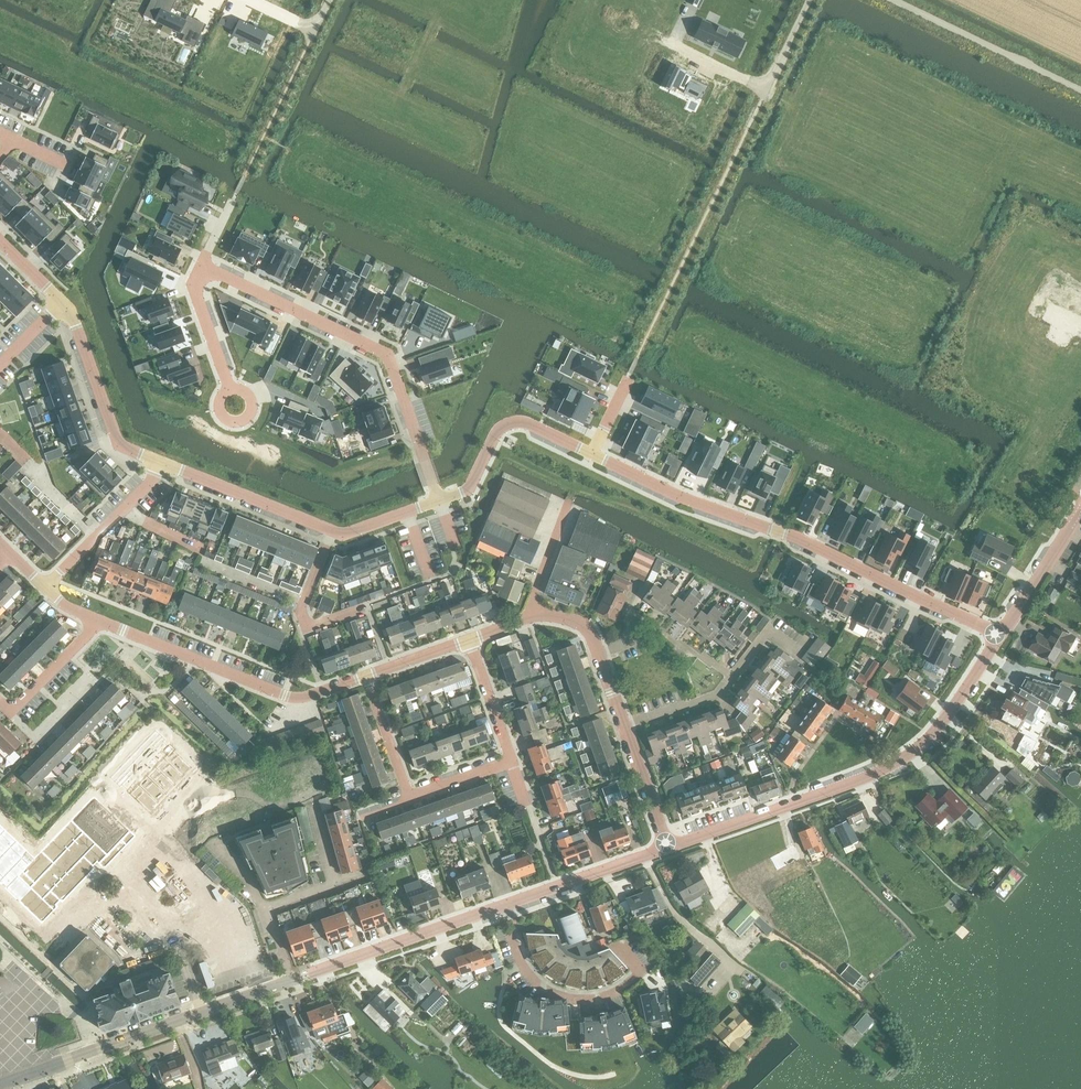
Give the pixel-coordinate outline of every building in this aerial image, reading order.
[(149,18),(154,21),(163,25),(160,31),(170,35),(173,29),(180,33),(184,35),(181,41),(194,47),(200,34),(188,28),(190,23),(186,21),(185,20),(170,13),(176,0),(155,0),(157,1),(149,18)] [(620,2),(637,11),(642,0),(621,0),(620,2)] [(677,24),(681,13),(675,11),(671,22),(677,24)] [(211,12),(203,32),(211,35),(219,14),(211,12)] [(205,24),(187,15),(185,20),(190,23),(188,28),(200,34),(205,24)] [(239,18),(232,34),(261,48),(268,32),(239,18)] [(702,21),(695,37),(712,45),(712,46),(713,46),(713,45),(717,46),(716,48),(717,48),(735,56),(741,42),(729,36),(730,34),(727,33),(728,31),(727,31),(726,32),(718,28),(719,27),(718,27),(717,28),(702,21)] [(671,63),(660,86),(669,90),(672,85),(684,90),(683,93),(696,99),(697,97),(702,99),(708,86),(690,77),(691,77),(679,71),(680,68),(671,63)] [(2,103),(11,84),(0,79),(0,102),(2,103)] [(11,84),(2,103),(12,107),(21,89),(11,84)] [(21,89),(12,107),(21,112),(30,93),(21,89)] [(30,93),(21,112),(34,118),(43,99),(30,93)] [(93,116),(86,131),(92,134),(90,140),(113,150),(120,134),(98,125),(101,119),(93,116)] [(81,122),(75,119),(72,125),(78,128),(81,122)] [(85,157),(80,170),(100,179),(109,160),(96,154),(92,161),(85,157)] [(3,162),(8,167),(14,160),(8,157),(3,162)] [(75,176),(73,181),(81,185),(78,190),(91,197),(100,179),(80,170),(77,168),(74,175),(75,176)] [(179,168),(169,187),(182,193),(176,205),(187,211),(190,207),(199,212),(209,193),(200,188),(203,181),(179,168)] [(14,188),(14,189),(16,187),(0,171),(0,202),(14,188)] [(26,178),(31,183),(36,178),(31,173),(26,178)] [(37,204),(45,196),(44,195),(50,188),(46,184),(32,199),(37,204)] [(70,187),(64,200),(90,212),(96,199),(91,197),(78,190),(70,187)] [(0,202),(0,210),(6,216),(13,209),(18,213),(28,202),(14,189),(14,188),(0,202)] [(22,218),(15,225),(17,227),(16,228),(22,235),(24,233),(26,236),(45,216),(35,206),(33,207),(28,202),(18,213),(22,218)] [(170,203),(159,224),(174,231),(173,233),(181,238),(182,236),(190,239),(197,225),(183,218),(186,212),(170,203)] [(45,216),(26,236),(37,246),(45,237),(51,243),(65,228),(59,222),(56,226),(45,216)] [(84,224),(78,219),(73,224),(78,229),(84,224)] [(91,223),(87,227),(94,233),(98,229),(91,223)] [(157,238),(150,252),(174,264),(180,249),(167,243),(170,237),(157,231),(154,237),(157,238)] [(241,232),(230,254),(237,257),(236,258),(245,262),(245,261),(252,265),(257,255),(263,257),(268,245),(241,232)] [(57,252),(49,260),(61,271),(81,250),(71,240),(73,239),(66,233),(52,247),(57,252)] [(294,255),(287,252),(290,246),(278,240),(271,254),(274,255),(266,273),(282,280),(289,265),(295,268),(300,255),(295,253),(294,255)] [(131,259),(124,274),(130,277),(125,287),(126,287),(127,286),(138,291),(137,293),(138,293),(143,283),(154,289),(162,273),(148,267),(151,261),(128,249),(124,256),(131,259)] [(306,261),(294,287),(309,294),(316,279),(323,282),(328,272),(306,261)] [(369,276),(372,263),(365,261),(362,274),(369,276)] [(328,274),(322,287),(328,290),(325,297),(346,307),(360,278),(339,267),(334,277),(328,274)] [(15,279),(7,271),(0,278),(0,294),(15,279)] [(24,287),(15,279),(0,294),(0,300),(6,306),(24,287)] [(17,316),(35,298),(24,287),(6,306),(17,316)] [(366,291),(355,315),(372,323),(379,308),(385,311),(390,299),(384,296),(383,299),(366,291)] [(150,297),(134,303),(137,310),(144,308),(150,324),(174,316),(167,297),(152,303),(150,297)] [(398,299),(387,322),(402,329),(410,312),(415,314),(420,304),(413,301),(411,306),(398,299)] [(220,304),(230,332),(234,323),(256,334),(253,342),(264,319),(263,320),(240,309),(238,313),(220,304)] [(420,307),(409,329),(425,337),(427,331),(434,335),(441,338),(449,322),(451,318),(452,317),(451,317),(441,312),(429,306),(427,310),(420,307)] [(264,319),(253,342),(266,348),(265,351),(272,354),(282,335),(275,331),(278,325),(264,319)] [(447,332),(451,342),(471,334),(467,325),(447,332)] [(146,331),(153,353),(184,341),(179,327),(164,332),(161,326),(146,331)] [(289,342),(279,362),(286,365),(288,361),(300,367),(312,343),(312,342),(299,336),(294,345),(289,342)] [(300,367),(299,368),(312,374),(310,378),(316,381),(326,361),(320,359),(325,350),(312,343),(300,367)] [(420,366),(426,383),(433,381),(434,383),(442,380),(441,378),(453,374),(448,359),(455,357),(451,347),(429,354),(432,363),(420,366)] [(178,353),(157,361),(161,373),(165,372),(168,381),(176,378),(179,386),(198,379),(194,367),(190,368),(187,360),(181,362),(178,353)] [(561,364),(558,371),(570,377),(573,371),(597,383),(605,366),(593,360),(594,358),(586,354),(585,356),(578,353),(571,368),(561,364)] [(345,358),(329,376),(356,400),(371,383),(362,374),(365,371),(355,362),(352,365),(345,358)] [(46,382),(67,374),(63,361),(41,368),(46,382)] [(271,379),(278,365),(272,362),(266,377),(271,379)] [(133,366),(136,374),(142,371),(140,364),(133,366)] [(547,367),(544,375),(555,380),(559,373),(547,367)] [(51,395),(72,388),(67,374),(46,382),(51,395)] [(563,376),(560,383),(569,387),(563,400),(588,412),(594,399),(586,395),(589,389),(563,376)] [(22,391),(28,388),(25,381),(19,383),(22,391)] [(314,400),(322,385),(315,382),(308,397),(314,400)] [(648,387),(640,402),(672,418),(680,402),(648,387)] [(24,398),(30,396),(28,388),(22,391),(24,398)] [(55,409),(77,401),(72,388),(51,395),(55,409)] [(196,403),(199,396),(191,393),(188,400),(196,403)] [(284,406),(276,424),(299,433),(298,434),(299,435),(307,414),(309,408),(290,400),(287,407),(284,406)] [(549,408),(546,415),(570,426),(573,420),(582,425),(588,412),(563,400),(557,412),(549,408)] [(60,422),(82,415),(77,401),(55,409),(60,422)] [(373,403),(356,409),(359,415),(362,414),(367,427),(388,420),(383,407),(376,409),(373,403)] [(543,408),(535,404),(532,410),(540,414),(543,408)] [(31,416),(37,414),(34,405),(28,407),(31,416)] [(706,414),(698,411),(691,427),(698,430),(706,414)] [(34,424),(40,422),(37,414),(31,416),(34,424)] [(307,414),(299,435),(314,441),(315,440),(317,441),(321,432),(318,431),(322,420),(307,414)] [(65,436),(87,428),(82,415),(60,422),(65,436)] [(635,419),(629,416),(619,439),(624,442),(635,419)] [(635,422),(629,434),(652,445),(658,432),(661,433),(665,426),(645,416),(641,423),(637,421),(638,421),(635,420),(634,422),(635,422)] [(388,420),(367,427),(372,442),(368,443),(370,449),(388,443),(385,436),(392,433),(388,420)] [(70,449),(91,442),(87,428),(65,436),(70,449)] [(685,433),(680,449),(687,452),(692,436),(685,433)] [(41,444),(47,442),(44,434),(38,436),(41,444)] [(623,445),(622,447),(625,448),(629,450),(625,458),(642,466),(645,458),(652,445),(629,434),(624,445),(623,445)] [(757,469),(764,442),(754,439),(747,466),(757,469)] [(700,443),(688,468),(705,477),(711,466),(717,469),(722,458),(716,455),(718,451),(710,448),(711,447),(708,446),(700,443)] [(47,461),(64,455),(61,447),(44,453),(47,461)] [(105,462),(95,452),(88,460),(83,455),(72,465),(87,480),(105,462)] [(665,460),(671,463),(667,471),(675,475),(683,458),(669,452),(665,460)] [(15,474),(19,469),(22,466),(16,460),(8,467),(15,474)] [(728,461),(717,485),(733,493),(745,469),(728,461)] [(94,490),(114,470),(105,462),(87,480),(85,482),(94,490)] [(755,484),(751,492),(765,498),(768,491),(778,495),(786,477),(777,473),(778,471),(764,464),(757,478),(756,478),(753,483),(755,484)] [(103,499),(123,479),(114,470),(94,490),(103,499)] [(24,490),(32,482),(26,476),(21,481),(23,482),(19,486),(24,490)] [(495,499),(539,520),(548,500),(505,480),(495,499)] [(860,498),(866,500),(872,485),(866,483),(860,498)] [(37,497),(41,492),(35,486),(31,491),(37,497)] [(16,498),(5,488),(0,493),(0,506),(4,510),(16,498)] [(810,492),(797,517),(811,524),(818,510),(828,515),(832,506),(827,504),(832,495),(822,489),(819,497),(810,492)] [(176,491),(166,514),(178,519),(180,514),(188,496),(176,491)] [(46,506),(51,501),(45,495),(40,499),(46,506)] [(188,496),(180,514),(190,518),(197,500),(188,496)] [(13,519),(25,507),(16,498),(4,510),(13,519)] [(531,538),(539,520),(495,499),(495,500),(487,520),(488,521),(530,540),(531,538)] [(197,500),(190,518),(199,522),(207,503),(197,500)] [(199,522),(197,527),(207,531),(217,507),(207,503),(199,522)] [(837,523),(830,537),(844,544),(858,516),(857,516),(856,519),(848,515),(851,507),(841,503),(832,520),(837,523)] [(56,516),(61,511),(55,505),(50,510),(56,516)] [(23,529),(35,517),(25,507),(13,519),(23,529)] [(217,507),(207,531),(219,536),(229,512),(217,507)] [(153,510),(147,515),(154,519),(158,514),(153,510)] [(609,564),(622,533),(581,512),(568,547),(562,544),(555,563),(556,563),(549,580),(544,593),(555,597),(554,600),(565,604),(566,602),(578,606),(583,593),(575,590),(577,585),(570,582),(575,570),(576,565),(582,567),(586,554),(609,564)] [(915,520),(919,522),(923,514),(918,512),(915,520)] [(858,516),(844,544),(846,541),(859,547),(866,533),(871,536),(879,518),(870,513),(866,520),(858,516)] [(66,525),(70,520),(64,514),(60,519),(66,525)] [(239,541),(248,520),(236,515),(228,537),(239,541)] [(33,538),(45,527),(35,517),(23,529),(33,538)] [(251,546),(260,525),(248,520),(239,541),(251,546)] [(539,541),(531,538),(530,540),(488,521),(479,540),(529,563),(539,541)] [(76,535),(81,530),(74,524),(70,529),(76,535)] [(263,551),(271,529),(260,525),(251,546),(263,551)] [(43,548),(55,537),(45,527),(33,538),(43,548)] [(275,555),(283,534),(271,529),(263,551),(275,555)] [(917,531),(914,537),(920,540),(923,534),(917,531)] [(876,557),(875,559),(889,566),(896,552),(901,554),(910,537),(900,532),(896,539),(887,534),(880,549),(876,557)] [(286,560),(295,538),(283,534),(275,555),(286,560)] [(976,543),(969,557),(986,565),(991,554),(1005,561),(1012,547),(987,535),(982,546),(976,543)] [(55,537),(43,548),(53,558),(65,546),(55,537)] [(298,565),(307,543),(295,538),(286,560),(298,565)] [(99,557),(92,573),(105,578),(111,562),(112,562),(115,554),(119,543),(113,540),(109,552),(102,549),(99,557)] [(920,540),(909,562),(916,565),(912,572),(921,577),(929,562),(927,560),(934,547),(920,540)] [(380,566),(392,562),(386,542),(373,547),(380,566)] [(310,569),(318,548),(307,543),(298,565),(310,569)] [(127,559),(132,548),(126,545),(121,557),(127,559)] [(873,545),(869,553),(876,557),(880,549),(878,548),(873,545)] [(138,550),(133,562),(139,564),(144,553),(146,549),(140,546),(138,550)] [(369,572),(381,568),(380,566),(373,547),(362,551),(369,572)] [(644,581),(655,557),(637,548),(625,573),(644,581)] [(358,579),(370,575),(369,572),(362,551),(350,555),(358,579)] [(150,555),(145,567),(152,569),(156,558),(150,555)] [(341,585),(342,558),(334,555),(324,578),(341,585)] [(341,585),(358,579),(350,555),(342,558),(341,585)] [(515,581),(522,562),(506,556),(503,563),(499,575),(494,587),(501,590),(500,594),(515,600),(521,583),(515,581)] [(157,574),(162,559),(157,557),(152,572),(157,574)] [(161,582),(154,598),(167,603),(173,587),(177,579),(181,568),(182,568),(185,560),(178,558),(175,565),(170,577),(169,579),(163,576),(161,582)] [(658,572),(663,561),(657,558),(652,570),(658,572)] [(163,560),(158,572),(164,574),(169,563),(163,560)] [(789,576),(785,584),(803,593),(808,582),(803,579),(809,568),(796,561),(793,568),(790,566),(786,574),(789,576)] [(111,562),(105,578),(117,583),(124,567),(112,562),(111,562)] [(124,567),(117,583),(129,588),(136,572),(139,564),(133,562),(130,569),(124,567)] [(677,573),(680,568),(665,562),(663,566),(677,573)] [(136,572),(129,588),(142,593),(148,577),(152,569),(145,567),(142,574),(136,572)] [(194,567),(192,574),(205,579),(207,572),(205,571),(194,567)] [(949,568),(944,581),(952,584),(947,596),(959,601),(970,577),(949,568)] [(1074,570),(1068,578),(1080,586),(1080,575),(1074,570)] [(148,577),(142,593),(154,598),(161,582),(163,576),(164,574),(158,572),(155,580),(148,577)] [(207,572),(205,579),(217,584),(220,577),(218,576),(207,572)] [(470,572),(464,574),(466,577),(467,579),(470,588),(472,593),(473,597),(479,613),(492,608),(486,593),(479,595),(476,585),(475,586),(470,572)] [(11,596),(20,587),(8,575),(0,583),(0,586),(11,596)] [(626,590),(630,582),(614,575),(610,583),(611,583),(609,588),(608,588),(597,611),(615,620),(626,596),(622,595),(624,590),(626,590)] [(813,583),(806,596),(826,606),(825,608),(838,582),(826,576),(820,587),(813,583)] [(220,577),(217,584),(230,589),(233,582),(230,581),(220,577)] [(970,577),(959,601),(960,602),(961,600),(973,605),(978,594),(985,597),(990,586),(970,577)] [(672,583),(654,606),(664,615),(667,612),(675,601),(678,597),(672,593),(676,587),(679,583),(674,579),(671,583),(672,583)] [(654,584),(643,598),(654,606),(672,583),(671,583),(667,580),(662,585),(657,582),(655,582),(654,584)] [(286,589),(288,584),(281,581),(279,586),(286,589)] [(233,582),(230,589),(243,594),(245,588),(243,587),(233,582)] [(838,582),(825,608),(837,614),(839,611),(849,616),(856,603),(846,598),(849,591),(837,585),(838,583),(838,582)] [(294,592),(296,586),(288,584),(286,589),(294,592)] [(1058,597),(1060,587),(1049,584),(1047,595),(1058,597)] [(11,596),(0,586),(0,604),(2,606),(11,596)] [(447,587),(442,589),(445,597),(446,601),(448,606),(454,622),(466,617),(461,602),(454,604),(450,594),(450,595),(447,587)] [(245,588),(243,594),(255,599),(258,593),(255,592),(245,588)] [(675,601),(667,612),(677,620),(699,592),(698,592),(694,589),(691,593),(684,602),(678,597),(675,601)] [(699,592),(677,620),(688,628),(690,625),(699,614),(693,609),(700,600),(703,595),(699,592)] [(192,614),(197,598),(184,593),(178,608),(192,614)] [(258,593),(255,599),(256,599),(268,604),(270,598),(267,596),(258,593)] [(415,593),(411,594),(413,599),(415,607),(420,606),(417,598),(415,593)] [(317,608),(329,613),(331,614),(331,613),(336,601),(323,596),(317,608)] [(418,597),(417,598),(420,606),(421,610),(423,615),(427,614),(424,605),(425,604),(422,596),(421,596),(418,597)] [(22,607),(28,613),(38,603),(32,597),(22,607)] [(473,597),(461,602),(466,617),(479,613),(473,597)] [(205,619),(210,604),(197,598),(192,614),(205,619)] [(270,598),(268,604),(280,609),(282,602),(280,602),(270,598)] [(857,608),(852,618),(857,620),(856,623),(868,629),(881,604),(881,603),(880,605),(868,599),(862,610),(857,608)] [(443,608),(435,611),(441,626),(454,622),(448,606),(446,601),(441,603),(443,608)] [(282,602),(280,609),(288,612),(289,613),(290,613),(291,612),(293,607),(283,603),(282,602)] [(699,614),(690,625),(701,633),(722,606),(717,602),(714,606),(707,615),(701,611),(699,614)] [(218,624),(223,609),(210,604),(205,619),(218,624)] [(881,604),(868,629),(868,630),(869,628),(881,634),(883,631),(888,633),(893,623),(888,621),(893,610),(881,604)] [(398,605),(392,607),(404,639),(405,639),(416,635),(411,619),(405,622),(404,622),(398,605)] [(38,606),(31,614),(35,619),(43,611),(38,606)] [(722,606),(701,633),(711,641),(714,638),(722,627),(725,624),(726,622),(725,622),(720,618),(724,613),(723,613),(726,609),(722,606)] [(24,617),(28,613),(22,607),(18,611),(24,617)] [(393,626),(385,628),(391,644),(404,639),(392,607),(386,608),(393,626)] [(262,617),(267,619),(271,610),(265,608),(262,617)] [(230,629),(236,614),(223,609),(218,624),(230,629)] [(418,617),(411,619),(416,635),(429,631),(423,615),(421,610),(416,612),(418,617)] [(427,614),(423,615),(429,631),(441,626),(435,611),(427,614)] [(236,614),(230,629),(243,634),(249,619),(247,618),(248,614),(243,612),(242,616),(236,614)] [(31,614),(21,624),(26,628),(30,624),(35,619),(31,614)] [(722,627),(714,638),(724,646),(742,624),(741,623),(744,619),(739,615),(736,619),(737,620),(733,624),(727,620),(725,622),(726,622),(725,624),(722,627)] [(761,632),(770,620),(765,616),(755,628),(761,632)] [(255,639),(261,624),(249,619),(243,634),(255,639)] [(47,628),(45,629),(57,641),(58,640),(67,631),(55,620),(47,628)] [(361,638),(356,626),(354,620),(350,621),(352,627),(357,644),(358,644),(363,659),(376,655),(370,639),(363,642),(362,638),(361,638)] [(3,626),(10,632),(14,627),(8,621),(3,626)] [(21,624),(12,633),(17,638),(26,628),(21,624)] [(268,644),(273,629),(261,624),(255,639),(268,644)] [(742,624),(724,646),(735,654),(736,652),(745,640),(747,637),(742,633),(746,627),(742,624)] [(1066,654),(1076,636),(1071,634),(1072,633),(1055,624),(1047,638),(1038,633),(1028,649),(1037,653),(1036,654),(1054,664),(1062,651),(1066,654)] [(5,636),(10,632),(3,626),(0,629),(0,631),(5,636)] [(916,635),(910,647),(928,656),(926,660),(940,632),(927,626),(921,638),(916,635)] [(350,664),(345,649),(338,651),(334,639),(335,638),(331,628),(324,631),(338,668),(350,664)] [(45,629),(36,639),(48,650),(57,641),(45,629)] [(273,629),(268,644),(279,649),(285,633),(273,629)] [(507,644),(522,640),(519,630),(497,637),(501,651),(508,649),(507,644)] [(319,633),(327,655),(320,657),(325,673),(338,668),(324,631),(319,633)] [(940,632),(926,660),(940,667),(945,669),(950,658),(946,655),(952,643),(939,636),(941,632),(940,632)] [(12,633),(2,643),(7,648),(10,651),(13,648),(10,644),(17,638),(12,633)] [(814,642),(826,651),(830,646),(818,636),(814,642)] [(514,649),(498,655),(503,670),(519,664),(519,665),(526,662),(526,661),(539,657),(538,653),(533,639),(532,638),(524,641),(529,655),(525,656),(523,652),(516,649),(514,649)] [(36,639),(27,648),(38,660),(48,650),(36,639)] [(745,640),(736,652),(741,656),(750,644),(745,640)] [(822,657),(826,651),(814,642),(809,647),(822,657)] [(345,649),(350,664),(363,659),(358,644),(357,644),(345,649)] [(562,663),(579,658),(574,645),(558,651),(562,663)] [(785,678),(789,682),(794,677),(780,666),(788,655),(778,647),(774,652),(771,649),(763,660),(785,678)] [(818,662),(822,657),(809,647),(805,652),(818,662)] [(26,649),(17,658),(28,670),(38,660),(27,648),(26,649)] [(813,667),(818,662),(805,652),(801,658),(813,667)] [(547,664),(554,662),(550,653),(544,656),(547,664)] [(888,657),(882,665),(895,674),(901,667),(888,657)] [(17,658),(7,668),(19,679),(28,670),(17,658)] [(567,676),(583,670),(579,658),(562,663),(567,676)] [(754,671),(773,685),(777,679),(781,682),(781,683),(786,687),(789,682),(785,678),(763,660),(754,671)] [(855,680),(867,688),(882,666),(874,660),(864,675),(860,673),(855,680)] [(449,666),(455,682),(468,677),(462,662),(449,666)] [(519,664),(503,670),(508,683),(523,677),(519,665),(519,664)] [(443,686),(455,682),(449,666),(437,671),(443,686)] [(552,677),(558,675),(555,666),(549,669),(552,677)] [(918,677),(920,670),(910,667),(908,674),(918,677)] [(0,675),(0,680),(9,689),(19,679),(7,668),(0,675)] [(571,689),(587,683),(583,670),(567,676),(571,689)] [(430,690),(443,686),(437,671),(425,675),(430,690)] [(773,685),(754,671),(746,682),(769,699),(772,694),(768,691),(773,685)] [(802,686),(809,674),(802,671),(795,683),(802,686)] [(417,695),(430,690),(425,675),(412,679),(417,695)] [(1021,689),(1018,694),(1045,709),(1048,704),(1049,705),(1055,695),(1066,701),(1073,689),(1060,682),(1058,685),(1025,676),(1018,688),(1021,689)] [(936,688),(939,681),(931,677),(928,684),(936,688)] [(191,699),(203,688),(193,678),(182,690),(191,699)] [(405,699),(417,695),(412,679),(400,684),(405,699)] [(556,690),(563,688),(560,679),(553,682),(556,690)] [(518,697),(532,692),(539,689),(536,681),(529,683),(515,688),(518,697)] [(909,681),(897,697),(917,712),(925,700),(915,693),(919,688),(909,681)] [(766,703),(769,699),(746,682),(738,692),(752,703),(757,696),(766,703)] [(103,693),(115,704),(116,704),(119,700),(125,695),(113,683),(103,693)] [(576,703),(592,697),(587,683),(571,689),(576,703)] [(392,704),(405,699),(400,684),(386,688),(392,704)] [(869,685),(866,690),(876,696),(879,691),(869,685)] [(201,709),(213,698),(203,688),(191,699),(201,709)] [(1003,709),(997,719),(1018,732),(1024,721),(1029,724),(1033,724),(1036,718),(1035,715),(1040,708),(1046,712),(1047,711),(1047,710),(1045,709),(1018,694),(1012,690),(1007,699),(1005,698),(1000,708),(1003,709)] [(180,710),(186,705),(172,692),(167,697),(180,710)] [(535,702),(536,701),(532,692),(518,697),(521,706),(514,709),(518,722),(547,712),(545,706),(538,709),(535,702)] [(561,703),(568,701),(565,692),(558,694),(561,703)] [(748,708),(752,703),(738,692),(730,703),(742,712),(738,717),(749,725),(756,715),(748,708)] [(112,708),(115,704),(103,693),(94,702),(106,714),(112,708)] [(346,711),(361,705),(357,693),(341,699),(346,711)] [(850,716),(858,702),(847,695),(838,710),(850,716)] [(452,708),(463,704),(460,696),(449,699),(452,708)] [(592,697),(576,703),(581,716),(597,710),(592,697)] [(211,719),(222,707),(213,698),(201,709),(211,719)] [(810,708),(824,718),(832,708),(818,698),(810,708)] [(328,710),(337,706),(335,701),(327,704),(328,710)] [(97,723),(106,714),(94,702),(85,711),(97,723)] [(861,723),(869,708),(858,702),(850,716),(861,723)] [(122,719),(127,715),(121,709),(116,704),(115,704),(112,708),(117,713),(117,714),(122,719)] [(433,715),(438,713),(435,704),(430,706),(433,715)] [(190,719),(195,714),(186,705),(180,710),(190,719)] [(350,724),(366,718),(361,705),(346,711),(350,724)] [(566,716),(572,713),(569,705),(563,708),(566,716)] [(125,706),(121,709),(127,715),(130,711),(125,706)] [(221,728),(232,716),(222,707),(211,719),(221,728)] [(410,713),(413,722),(423,718),(420,710),(414,712),(412,707),(408,709),(410,714),(410,713)] [(464,707),(459,709),(462,717),(467,715),(464,707)] [(722,707),(709,712),(715,729),(717,734),(723,732),(725,737),(738,732),(743,730),(735,720),(734,718),(733,719),(727,721),(722,707)] [(890,707),(885,718),(896,723),(901,712),(890,707)] [(816,729),(824,718),(810,708),(802,719),(816,729)] [(869,708),(861,723),(872,729),(880,715),(869,708)] [(88,732),(97,723),(85,711),(76,721),(88,732)] [(533,740),(546,736),(548,735),(545,727),(538,730),(535,723),(550,718),(547,712),(518,722),(523,736),(531,733),(533,740)] [(709,712),(696,717),(706,744),(712,742),(708,731),(715,729),(709,712)] [(408,724),(413,722),(410,713),(410,714),(405,715),(408,724)] [(190,719),(201,730),(206,724),(195,714),(190,719)] [(230,737),(242,726),(232,716),(221,728),(230,737)] [(437,726),(442,724),(439,716),(434,717),(437,726)] [(696,717),(684,721),(690,738),(696,736),(700,746),(706,744),(696,717)] [(355,736),(370,730),(366,718),(350,724),(355,736)] [(600,718),(584,724),(589,737),(605,732),(600,718)] [(319,719),(313,721),(317,733),(324,731),(319,719)] [(809,739),(816,729),(802,719),(795,729),(809,739)] [(78,742),(88,732),(76,721),(66,730),(78,742)] [(313,721),(307,723),(311,735),(317,733),(313,721)] [(684,721),(671,726),(681,753),(682,756),(688,754),(687,751),(686,747),(692,745),(690,738),(684,721)] [(307,723),(300,726),(305,737),(311,735),(307,723)] [(211,739),(215,734),(206,724),(201,730),(211,739)] [(403,737),(417,732),(414,724),(400,729),(403,737)] [(477,727),(472,729),(477,744),(490,740),(485,724),(477,727)] [(770,733),(775,735),(780,726),(775,724),(770,733)] [(0,726),(0,745),(11,734),(2,725),(0,726)] [(103,729),(109,735),(114,731),(108,725),(103,729)] [(756,740),(765,732),(759,725),(750,733),(756,740)] [(242,726),(230,737),(239,746),(235,751),(241,757),(253,744),(248,739),(251,735),(242,726)] [(300,726),(294,728),(298,740),(305,737),(300,726)] [(344,726),(335,729),(337,734),(346,732),(344,726)] [(573,737),(580,735),(577,726),(570,729),(573,737)] [(671,726),(659,730),(665,747),(665,748),(667,754),(675,751),(676,755),(681,753),(671,726)] [(294,728),(288,730),(293,742),(298,740),(294,728)] [(105,739),(109,735),(103,729),(99,734),(105,739)] [(472,729),(459,733),(465,748),(477,744),(472,729)] [(69,751),(78,742),(66,730),(57,739),(69,751)] [(115,782),(160,734),(156,730),(110,777),(115,782)] [(288,730),(282,732),(286,744),(292,742),(293,742),(288,730)] [(359,749),(375,743),(370,730),(355,736),(359,749)] [(651,749),(645,751),(650,764),(662,760),(659,750),(665,748),(665,747),(659,730),(646,735),(651,749)] [(282,732),(275,735),(280,746),(286,744),(282,732)] [(445,732),(432,737),(434,742),(439,757),(452,753),(447,737),(445,732)] [(605,732),(589,737),(593,750),(609,745),(605,732)] [(459,733),(447,737),(452,753),(465,748),(459,733)] [(0,745),(0,747),(9,755),(20,743),(11,734),(0,745)] [(220,748),(225,743),(215,734),(211,739),(220,748)] [(1016,750),(1025,757),(1025,756),(1029,751),(1030,752),(1037,741),(1024,734),(1018,745),(1016,750)] [(275,735),(270,737),(274,749),(280,746),(275,735)] [(784,745),(797,755),(805,745),(791,735),(784,745)] [(153,746),(156,749),(164,740),(165,739),(162,736),(153,746)] [(546,736),(533,740),(535,746),(528,749),(532,761),(564,750),(562,744),(546,750),(544,745),(548,743),(546,736)] [(265,739),(263,739),(267,751),(273,749),(274,749),(270,737),(269,737),(265,739)] [(61,760),(69,751),(57,739),(49,748),(61,760)] [(765,739),(741,746),(744,754),(767,747),(765,739)] [(578,751),(585,748),(582,740),(575,742),(578,751)] [(416,748),(408,750),(414,766),(427,762),(421,746),(422,746),(420,741),(414,744),(416,748)] [(422,746),(421,746),(427,762),(439,757),(434,742),(422,746)] [(230,758),(233,754),(235,753),(225,743),(220,748),(230,758)] [(353,751),(337,757),(339,763),(346,760),(347,760),(354,757),(361,755),(364,761),(379,756),(375,743),(359,749),(353,751)] [(797,755),(784,745),(783,746),(779,743),(772,752),(773,755),(776,756),(789,766),(797,755)] [(86,749),(92,755),(96,750),(90,744),(86,749)] [(609,745),(593,750),(598,763),(614,758),(609,745)] [(169,746),(125,789),(147,812),(191,769),(169,746)] [(337,757),(353,751),(351,747),(335,753),(337,757)] [(51,770),(61,760),(49,748),(39,758),(51,770)] [(82,753),(88,759),(92,755),(86,749),(82,753)] [(564,750),(532,761),(536,774),(552,768),(550,763),(567,757),(564,750)] [(583,764),(589,761),(586,753),(579,755),(583,764)] [(1022,762),(1032,768),(1036,762),(1026,755),(1022,762)] [(368,774),(384,768),(379,756),(364,761),(368,774)] [(749,759),(752,770),(759,768),(755,757),(749,759)] [(42,779),(51,770),(39,758),(30,767),(42,779)] [(614,758),(598,763),(603,776),(607,775),(608,779),(617,776),(616,772),(618,770),(614,758)] [(69,768),(75,773),(79,770),(73,764),(69,768)] [(587,776),(594,774),(590,766),(584,768),(587,776)] [(986,800),(1005,778),(992,766),(972,787),(986,800)] [(47,784),(42,779),(30,767),(20,777),(32,789),(38,783),(44,788),(47,784)] [(70,778),(75,773),(69,768),(64,773),(70,778)] [(384,768),(368,774),(373,787),(389,781),(384,768)] [(1017,786),(1023,779),(1011,768),(1005,775),(1017,786)] [(1080,777),(1080,773),(1073,768),(1066,778),(1075,785),(1080,777)] [(121,785),(133,773),(130,770),(116,784),(120,787),(121,785)] [(729,777),(737,799),(741,798),(739,794),(747,792),(740,773),(729,777)] [(362,776),(353,779),(355,784),(364,781),(362,776)] [(731,801),(737,799),(729,777),(719,780),(726,799),(730,798),(731,801)] [(763,782),(769,797),(779,793),(776,785),(779,784),(776,778),(763,782)] [(557,781),(541,786),(546,801),(562,795),(569,793),(580,789),(578,783),(567,787),(562,788),(559,780),(557,781)] [(716,802),(726,799),(719,780),(710,784),(716,802)] [(617,782),(601,788),(607,803),(622,798),(617,782)] [(758,801),(769,797),(763,782),(751,787),(753,793),(755,792),(758,801)] [(51,788),(57,794),(61,789),(55,783),(51,788)] [(476,788),(482,803),(495,798),(489,783),(476,788)] [(717,806),(716,802),(710,784),(700,787),(706,806),(713,804),(714,807),(717,806)] [(562,795),(546,801),(551,815),(566,810),(564,802),(582,796),(583,799),(590,796),(589,793),(588,791),(587,787),(580,789),(569,793),(562,795)] [(699,808),(706,806),(700,787),(688,791),(696,813),(700,812),(699,808)] [(53,798),(57,794),(51,788),(47,792),(53,798)] [(463,792),(469,808),(482,803),(476,788),(463,792)] [(968,807),(955,794),(949,788),(936,802),(928,794),(915,806),(922,812),(920,814),(931,826),(935,823),(937,824),(944,817),(951,824),(968,807)] [(691,815),(696,813),(688,791),(676,795),(682,814),(690,812),(691,815)] [(462,827),(467,825),(464,817),(465,817),(462,810),(469,808),(463,792),(451,797),(456,812),(459,818),(462,827)] [(42,922),(129,830),(91,794),(35,854),(0,821),(0,882),(42,922)] [(320,797),(322,807),(332,805),(330,795),(320,797)] [(444,816),(456,812),(451,797),(439,801),(444,816)] [(336,811),(325,814),(328,825),(328,826),(345,821),(345,820),(342,810),(350,808),(347,800),(334,804),(336,811)] [(591,800),(579,805),(582,812),(594,808),(591,800)] [(432,820),(444,816),(439,801),(427,805),(432,820)] [(847,820),(828,829),(831,834),(837,830),(844,847),(843,848),(845,853),(856,849),(853,844),(858,841),(850,824),(868,816),(861,801),(842,810),(847,820)] [(419,825),(432,820),(427,805),(414,810),(419,825)] [(482,819),(488,817),(485,809),(479,811),(482,819)] [(586,821),(595,818),(592,809),(583,812),(586,821)] [(886,825),(892,820),(884,809),(877,814),(886,825)] [(407,829),(419,825),(414,810),(402,814),(407,829)] [(974,826),(975,826),(981,819),(974,812),(967,819),(974,826)] [(409,836),(407,829),(402,814),(388,819),(394,834),(402,831),(407,846),(413,844),(409,836)] [(260,829),(236,837),(240,847),(243,846),(249,858),(246,859),(250,868),(254,867),(256,866),(259,872),(256,873),(266,895),(283,892),(282,889),(286,887),(287,892),(289,891),(288,889),(292,886),(299,882),(298,876),(306,873),(302,857),(299,858),(298,852),(303,850),(295,816),(271,825),(275,835),(263,839),(260,829)] [(382,838),(394,834),(388,819),(376,823),(382,838)] [(345,821),(328,826),(332,838),(349,833),(345,821)] [(487,823),(479,825),(482,833),(487,831),(489,828),(487,823)] [(611,826),(599,830),(601,835),(601,836),(606,850),(618,846),(612,831),(611,826)] [(432,837),(438,835),(435,827),(429,829),(432,837)] [(471,835),(468,827),(462,829),(465,838),(471,835)] [(625,827),(612,831),(618,846),(630,841),(625,827)] [(811,827),(798,832),(805,851),(813,847),(815,853),(824,850),(820,840),(817,842),(811,827)] [(564,830),(555,833),(558,840),(557,840),(558,841),(566,864),(578,860),(570,836),(570,835),(566,837),(564,830)] [(575,834),(570,836),(578,860),(591,855),(586,841),(586,840),(582,831),(575,834)] [(349,833),(332,838),(335,848),(335,849),(352,844),(352,843),(349,833)] [(448,844),(445,838),(434,842),(436,849),(448,844)] [(386,854),(392,852),(389,843),(383,845),(386,854)] [(352,844),(335,849),(338,859),(338,861),(358,855),(355,855),(352,844)] [(526,848),(514,852),(522,875),(535,871),(534,870),(529,855),(528,855),(526,848)] [(499,851),(493,853),(497,866),(503,864),(509,880),(522,875),(514,852),(501,857),(499,851)] [(804,852),(775,868),(778,874),(772,877),(778,890),(796,880),(795,877),(811,869),(815,875),(824,870),(813,851),(805,855),(804,852)] [(358,855),(338,861),(341,872),(362,867),(361,867),(358,855)] [(379,871),(389,867),(386,860),(376,863),(379,871)] [(484,867),(469,873),(472,879),(476,891),(482,888),(483,890),(490,887),(491,887),(486,874),(484,867)] [(683,900),(707,887),(698,870),(674,883),(683,900)] [(469,872),(455,877),(457,884),(457,885),(461,897),(470,894),(470,893),(476,891),(472,879),(469,873),(469,872)] [(1020,881),(1009,872),(992,891),(1004,901),(1020,881)] [(407,892),(402,894),(404,899),(409,898),(409,899),(407,900),(409,905),(411,904),(415,913),(429,908),(424,892),(423,893),(419,881),(405,886),(407,892)] [(627,900),(619,904),(626,914),(631,911),(633,917),(658,909),(658,911),(667,907),(656,887),(651,889),(650,886),(642,889),(642,892),(626,898),(627,900)] [(436,888),(424,892),(429,908),(430,908),(430,909),(437,906),(442,904),(440,899),(436,888)] [(88,920),(101,903),(91,895),(78,912),(88,920)] [(378,900),(367,904),(376,927),(383,924),(382,923),(386,922),(378,900)] [(604,902),(589,907),(595,924),(599,933),(604,931),(613,927),(610,918),(604,902)] [(746,903),(726,924),(739,936),(759,915),(746,903)] [(356,907),(350,910),(355,924),(361,922),(364,930),(368,928),(368,930),(376,927),(367,904),(356,907)] [(90,921),(95,926),(108,912),(103,907),(90,921)] [(343,912),(332,916),(340,939),(348,937),(347,936),(351,934),(348,926),(355,924),(350,910),(343,912)] [(576,911),(558,918),(568,944),(586,937),(576,911)] [(321,920),(315,922),(320,936),(326,934),(329,942),(333,941),(333,942),(340,939),(332,916),(321,920)] [(308,924),(297,928),(306,952),(313,949),(313,948),(316,947),(313,939),(320,936),(315,922),(308,924)] [(297,928),(287,932),(294,954),(298,953),(298,954),(306,952),(297,928)] [(557,933),(525,933),(528,949),(535,947),(536,952),(532,954),(540,969),(545,964),(549,968),(545,972),(558,982),(561,976),(566,978),(563,984),(580,988),(581,981),(586,981),(586,987),(603,984),(601,977),(606,976),(608,981),(622,972),(618,967),(623,963),(608,947),(597,952),(598,955),(588,959),(577,959),(565,954),(557,946),(555,939),(559,938),(557,933)] [(89,992),(99,988),(99,978),(114,961),(87,935),(59,964),(87,990),(89,992)] [(603,938),(595,941),(598,948),(606,946),(603,938)] [(696,940),(685,953),(698,963),(709,950),(696,940)] [(589,942),(582,944),(585,951),(591,948),(589,942)] [(481,948),(467,953),(473,970),(487,965),(494,963),(490,953),(483,955),(481,948)] [(709,952),(688,977),(699,987),(721,962),(709,952)] [(456,964),(440,970),(447,979),(473,970),(467,953),(454,958),(456,964)] [(849,964),(840,975),(849,982),(857,972),(849,964)] [(746,976),(757,985),(762,979),(752,970),(746,976)] [(122,990),(95,999),(101,1016),(100,1016),(98,1022),(100,1028),(101,1028),(105,1031),(129,1023),(149,1016),(149,1015),(179,1005),(168,974),(132,986),(129,977),(122,980),(119,981),(122,990)] [(420,984),(410,974),(398,985),(416,1003),(427,993),(429,995),(437,987),(427,977),(420,984)] [(421,1004),(420,1004),(432,1016),(447,1000),(436,989),(421,1004)] [(404,1010),(399,1005),(384,990),(364,1009),(385,1030),(398,1016),(404,1010)] [(655,991),(639,995),(641,1003),(640,1003),(642,1014),(643,1013),(645,1022),(650,1021),(651,1027),(661,1025),(661,1022),(670,1020),(664,991),(656,992),(656,990),(655,990),(655,991)] [(697,1002),(697,1001),(699,1000),(699,993),(682,994),(682,1001),(694,1001),(694,1002),(697,1002)] [(519,994),(512,1021),(524,1024),(523,1028),(531,1031),(530,1033),(540,1035),(549,1035),(548,1032),(557,1032),(565,1031),(567,1049),(600,1048),(600,1050),(601,1050),(601,1049),(609,1049),(617,1045),(618,1046),(617,1044),(625,1040),(623,1036),(635,1031),(624,1007),(607,1014),(606,1011),(596,1013),(596,1015),(580,1016),(578,1017),(578,1019),(575,1019),(572,1019),(570,1005),(567,1006),(567,1005),(566,1003),(566,998),(548,1000),(548,997),(545,997),(537,996),(536,999),(523,995),(519,994)] [(332,1003),(319,1007),(330,1040),(338,1037),(337,1035),(349,1030),(345,1017),(350,1015),(348,1012),(344,1014),(343,1013),(337,1015),(332,1003)] [(307,1012),(300,1014),(306,1032),(313,1030),(316,1039),(323,1037),(324,1042),(330,1040),(319,1007),(307,1012)] [(715,1032),(728,1047),(729,1043),(732,1040),(734,1042),(751,1025),(738,1011),(715,1032)] [(866,1013),(854,1027),(862,1033),(874,1020),(866,1013)] [(293,1017),(278,1022),(285,1041),(289,1053),(308,1047),(301,1026),(296,1028),(293,1017)] [(260,1036),(259,1031),(245,1036),(248,1045),(253,1043),(256,1051),(257,1053),(265,1050),(265,1048),(273,1045),(278,1060),(285,1058),(279,1038),(272,1041),(269,1032),(260,1036)] [(226,1041),(202,1050),(208,1065),(212,1077),(222,1073),(218,1061),(239,1054),(235,1044),(239,1043),(237,1039),(226,1043),(226,1041)] [(164,1082),(190,1072),(183,1054),(158,1064),(164,1082)] [(366,1069),(360,1076),(371,1086),(377,1080),(366,1069)] [(394,1088),(382,1078),(373,1088),(374,1088),(394,1088)] [(126,1079),(105,1088),(130,1088),(126,1079)]
